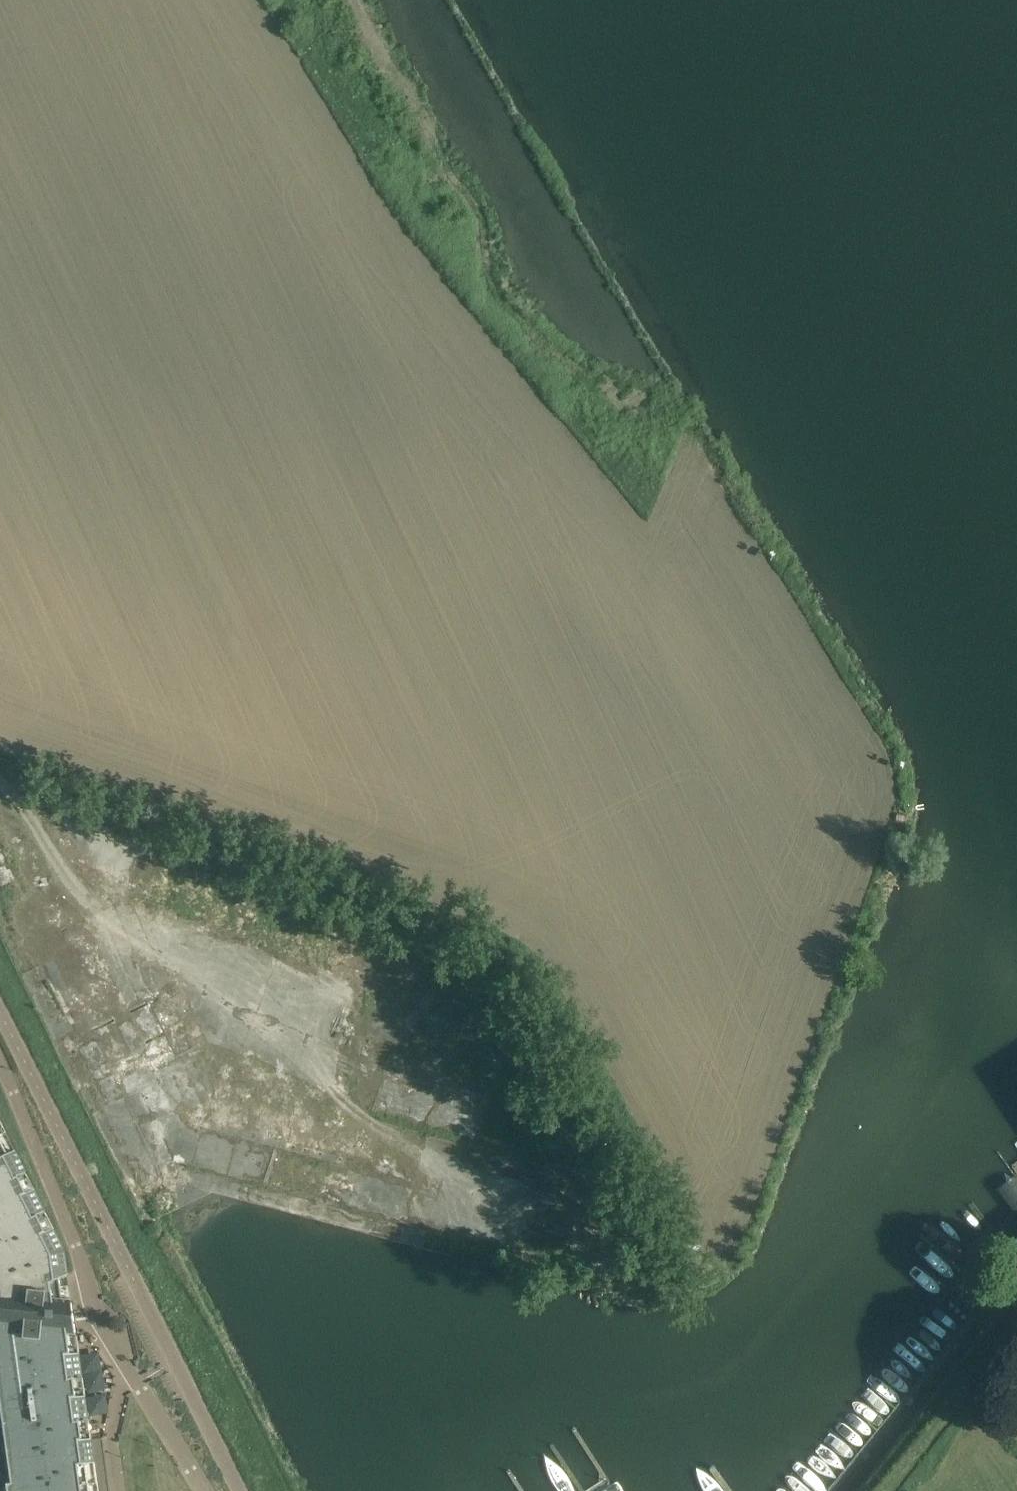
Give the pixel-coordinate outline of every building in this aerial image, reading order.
[(67,1257),(0,1122),(0,1490),(98,1490),(67,1257)]
